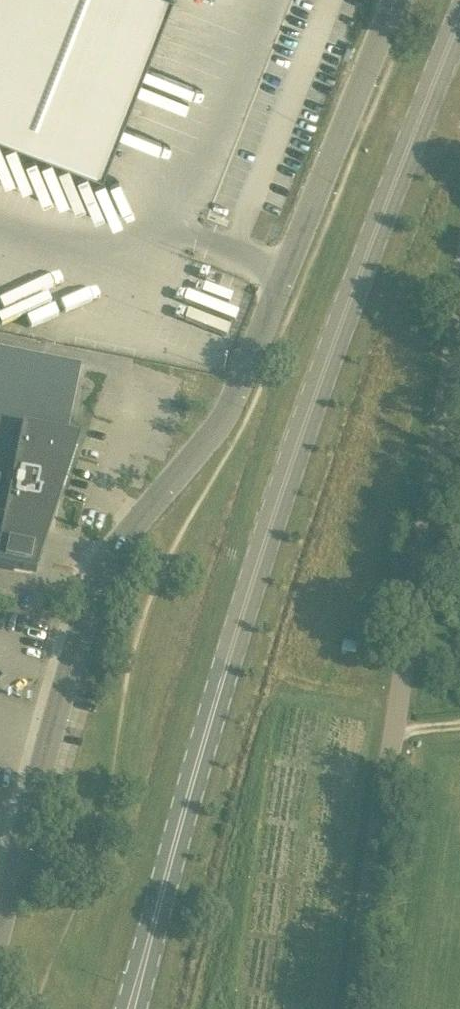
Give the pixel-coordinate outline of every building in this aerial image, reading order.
[(102,171),(168,0),(0,0),(0,132),(102,171)] [(5,516),(0,539),(0,570),(34,577),(49,532),(79,441),(66,438),(80,368),(0,351),(0,515),(5,516)]
